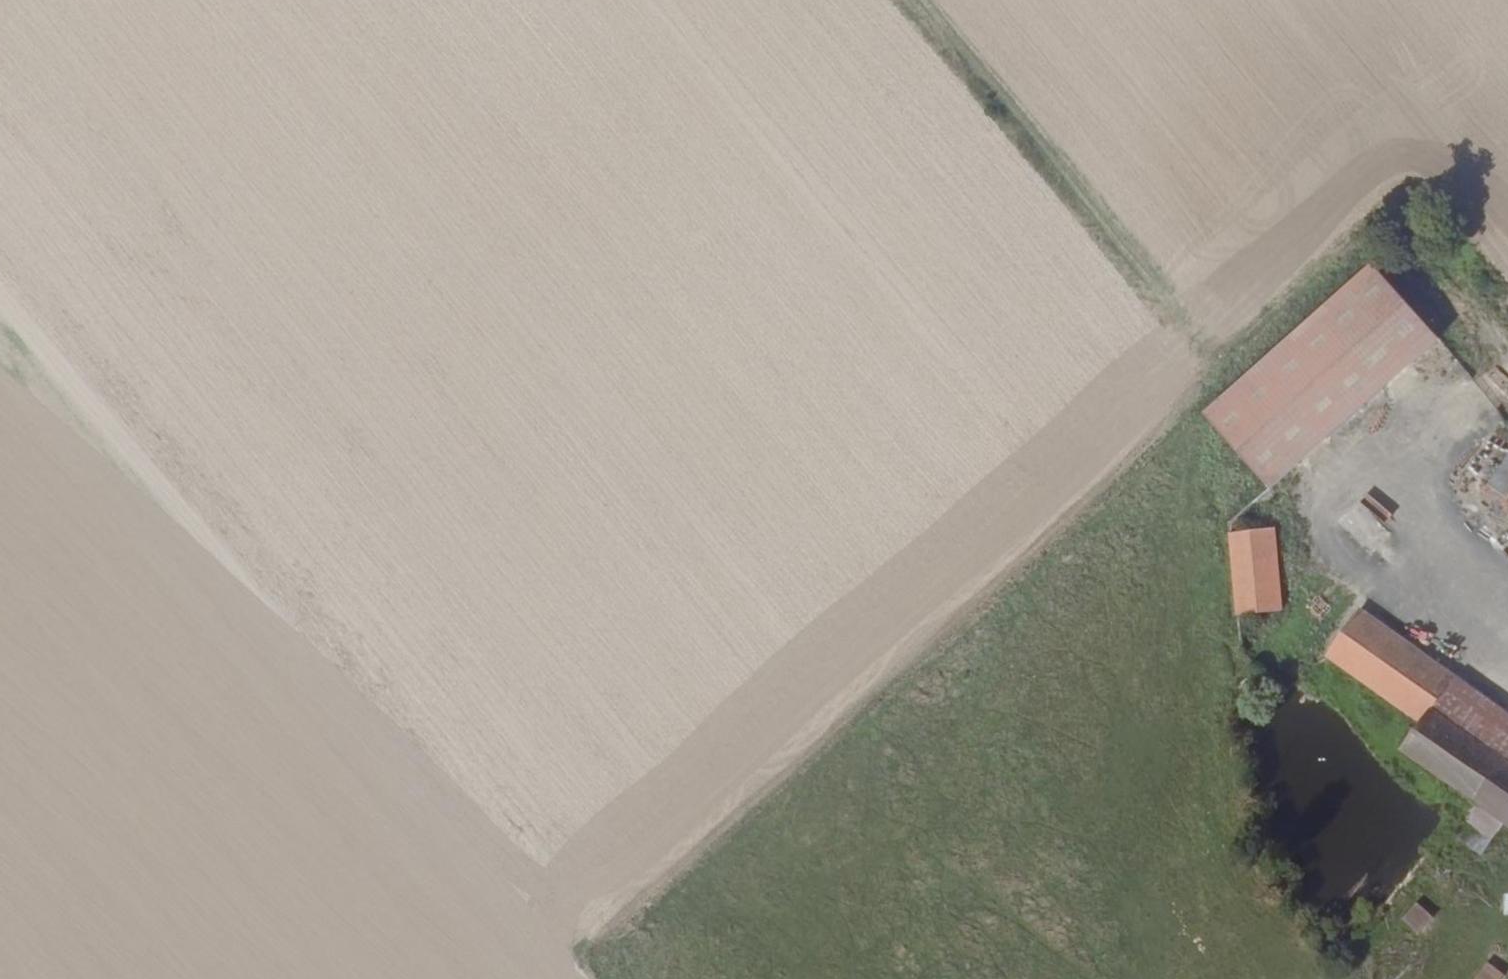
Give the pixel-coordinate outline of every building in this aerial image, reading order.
[(1269,461),(1441,324),(1376,250),(1210,379),(1237,418),(1264,456),(1269,461)] [(1473,394),(1496,365),(1465,344),(1446,369),(1473,394)] [(1481,429),(1507,450),(1507,391),(1481,429)] [(1209,441),(1236,481),(1264,456),(1237,418),(1209,441)] [(1336,518),(1368,553),(1389,533),(1357,499),(1336,518)] [(1243,509),(1257,592),(1299,584),(1290,500),(1243,509)] [(1462,677),(1477,654),(1375,582),(1340,622),(1448,700),(1432,720),(1507,780),(1507,712),(1462,677)] [(1401,916),(1415,932),(1432,915),(1418,900),(1401,916)] [(1504,974),(1487,960),(1473,978),(1474,978),(1500,978),(1504,974)]
